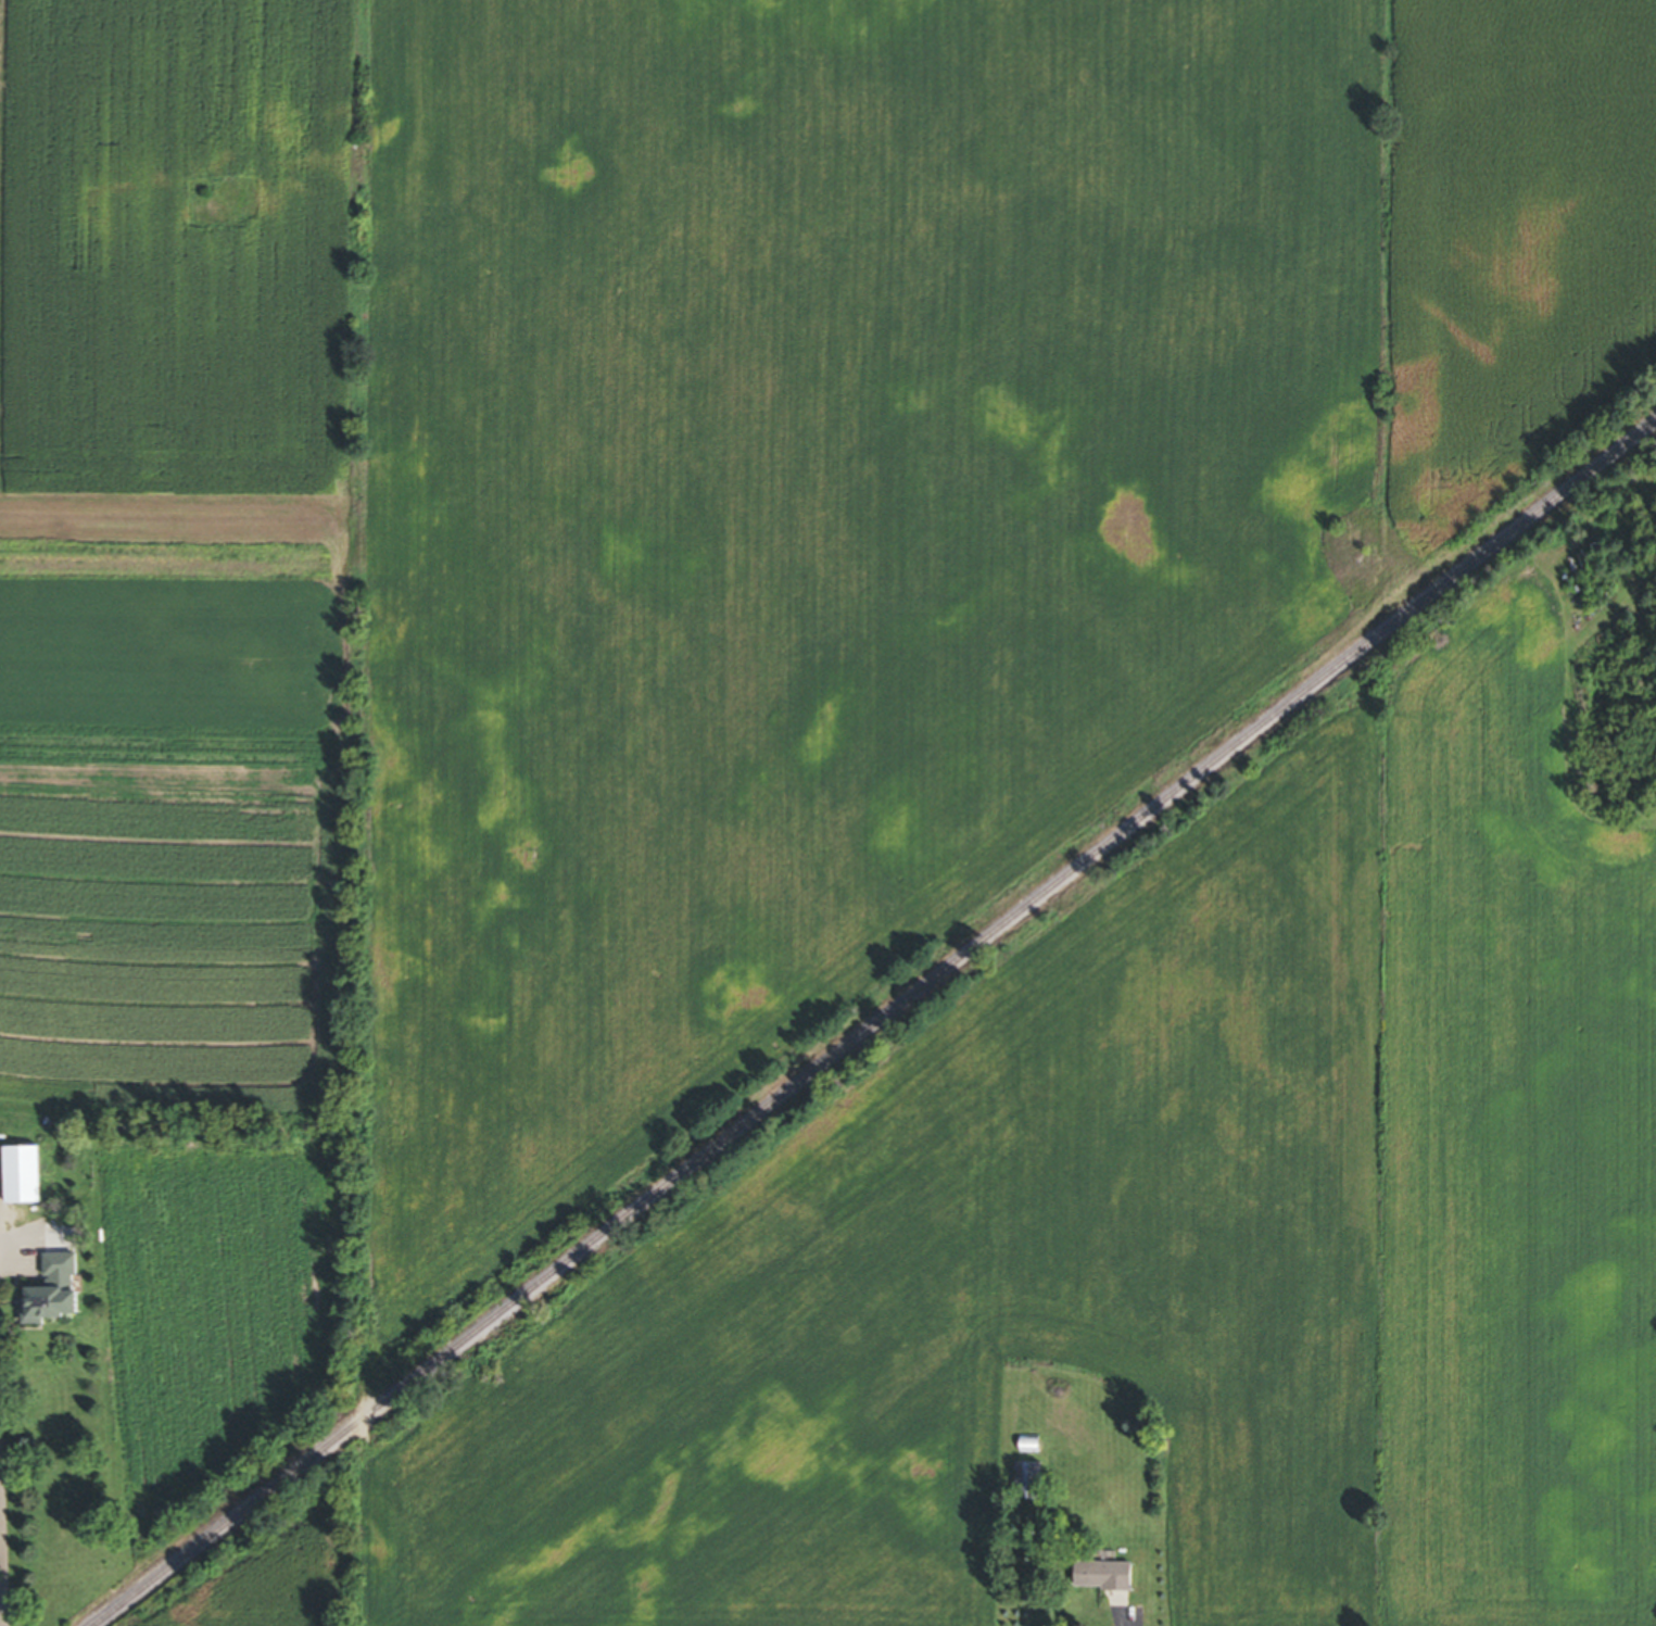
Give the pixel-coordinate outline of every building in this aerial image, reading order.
[(14,1147),(16,1205),(53,1203),(52,1147),(14,1147)] [(84,1319),(84,1288),(78,1288),(77,1261),(54,1262),(54,1289),(33,1289),(34,1320),(84,1319)] [(1033,1440),(1017,1440),(1017,1453),(1033,1453),(1033,1440)] [(1012,1464),(1012,1502),(1033,1502),(1033,1464),(1012,1464)] [(1128,1591),(1128,1563),(1069,1563),(1069,1591),(1128,1591)]
